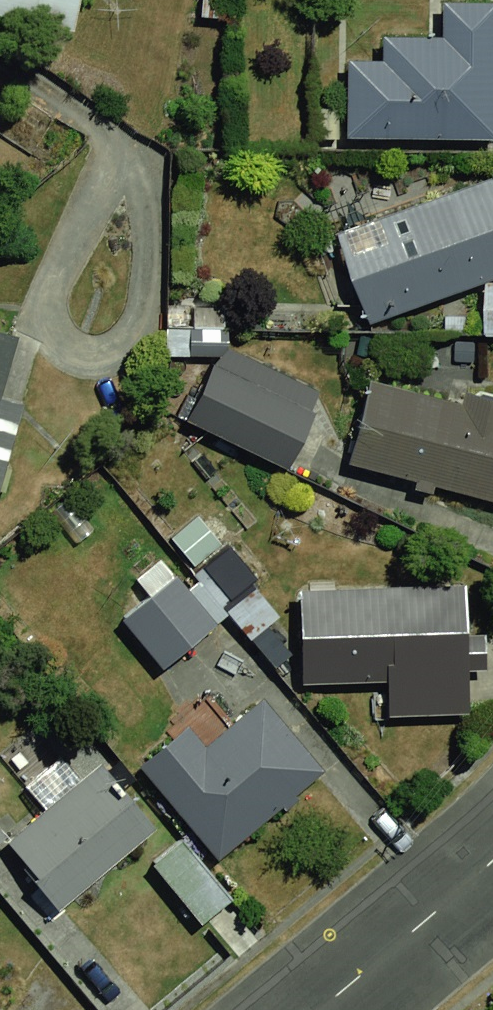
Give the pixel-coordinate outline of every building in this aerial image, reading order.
[(72,23),(77,0),(0,0),(0,6),(72,23)] [(323,133),(477,132),(476,0),(421,0),(421,26),(360,27),(361,52),(322,53),(323,133)] [(317,232),(349,317),(492,262),(492,205),(480,170),(317,232)] [(470,286),(468,341),(492,341),(492,287),(470,286)] [(19,337),(0,331),(0,400),(19,337)] [(198,343),(161,431),(264,472),(300,385),(198,343)] [(329,462),(492,505),(492,502),(492,415),(351,377),(329,462)] [(145,577),(93,616),(150,691),(202,651),(145,577)] [(282,695),(445,689),(441,586),(278,592),(282,695)] [(222,674),(128,759),(221,861),(315,776),(222,674)] [(0,825),(0,870),(24,902),(132,820),(87,760),(0,825)] [(185,838),(152,867),(208,931),(241,902),(185,838)]
